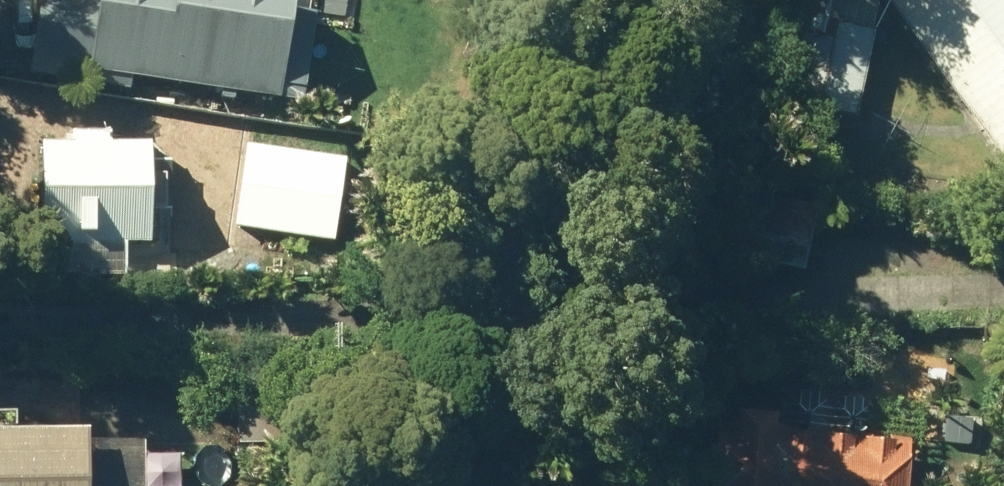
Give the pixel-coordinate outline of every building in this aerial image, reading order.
[(35,67),(140,82),(141,73),(315,98),(327,8),(311,7),(311,0),(45,0),(35,67)] [(573,0),(527,0),(571,8),(573,0)] [(1003,134),(1003,0),(909,0),(1003,134)] [(792,95),(873,111),(893,21),(811,3),(792,95)] [(46,237),(162,238),(161,133),(46,134),(46,237)] [(245,223),(342,239),(355,155),(259,140),(245,223)] [(769,253),(821,265),(831,221),(779,208),(769,253)] [(240,371),(243,442),(369,438),(366,367),(240,371)] [(932,434),(731,419),(726,485),(928,485),(932,434)] [(103,425),(0,425),(0,485),(103,485),(103,425)]
